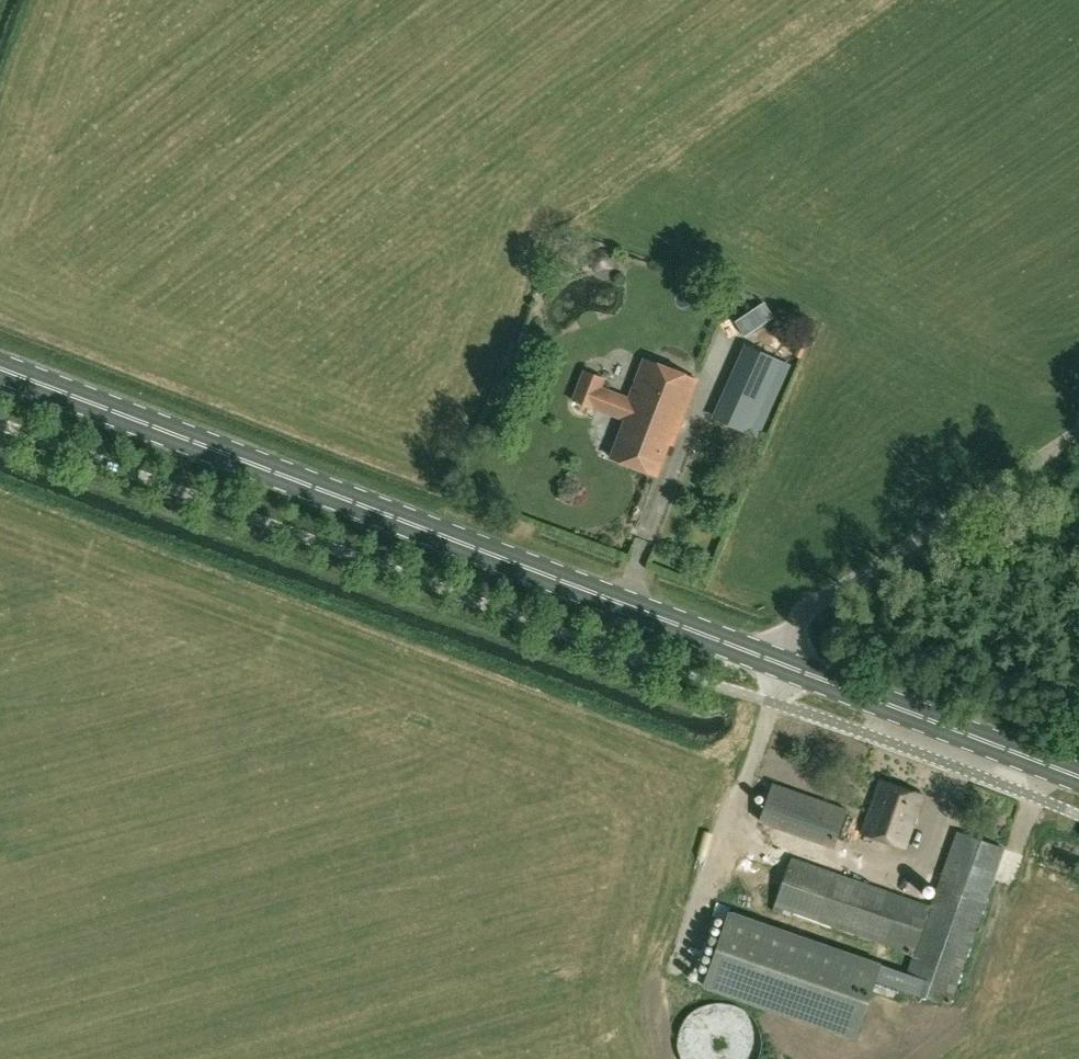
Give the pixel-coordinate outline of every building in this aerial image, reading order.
[(610,283),(627,277),(618,255),(601,262),(610,283)] [(696,380),(642,360),(628,399),(599,389),(603,380),(583,372),(572,402),(624,421),(610,459),(655,476),(667,444),(672,445),(696,380)] [(878,779),(860,833),(904,848),(922,794),(878,779)] [(847,809),(772,783),(758,821),(833,848),(847,809)] [(956,831),(930,905),(912,957),(901,988),(949,1005),(1004,848),(956,831)] [(912,957),(930,905),(791,856),(774,906),(899,948),(898,953),(912,957)] [(854,1040),(880,964),(728,911),(702,987),(854,1040)]
